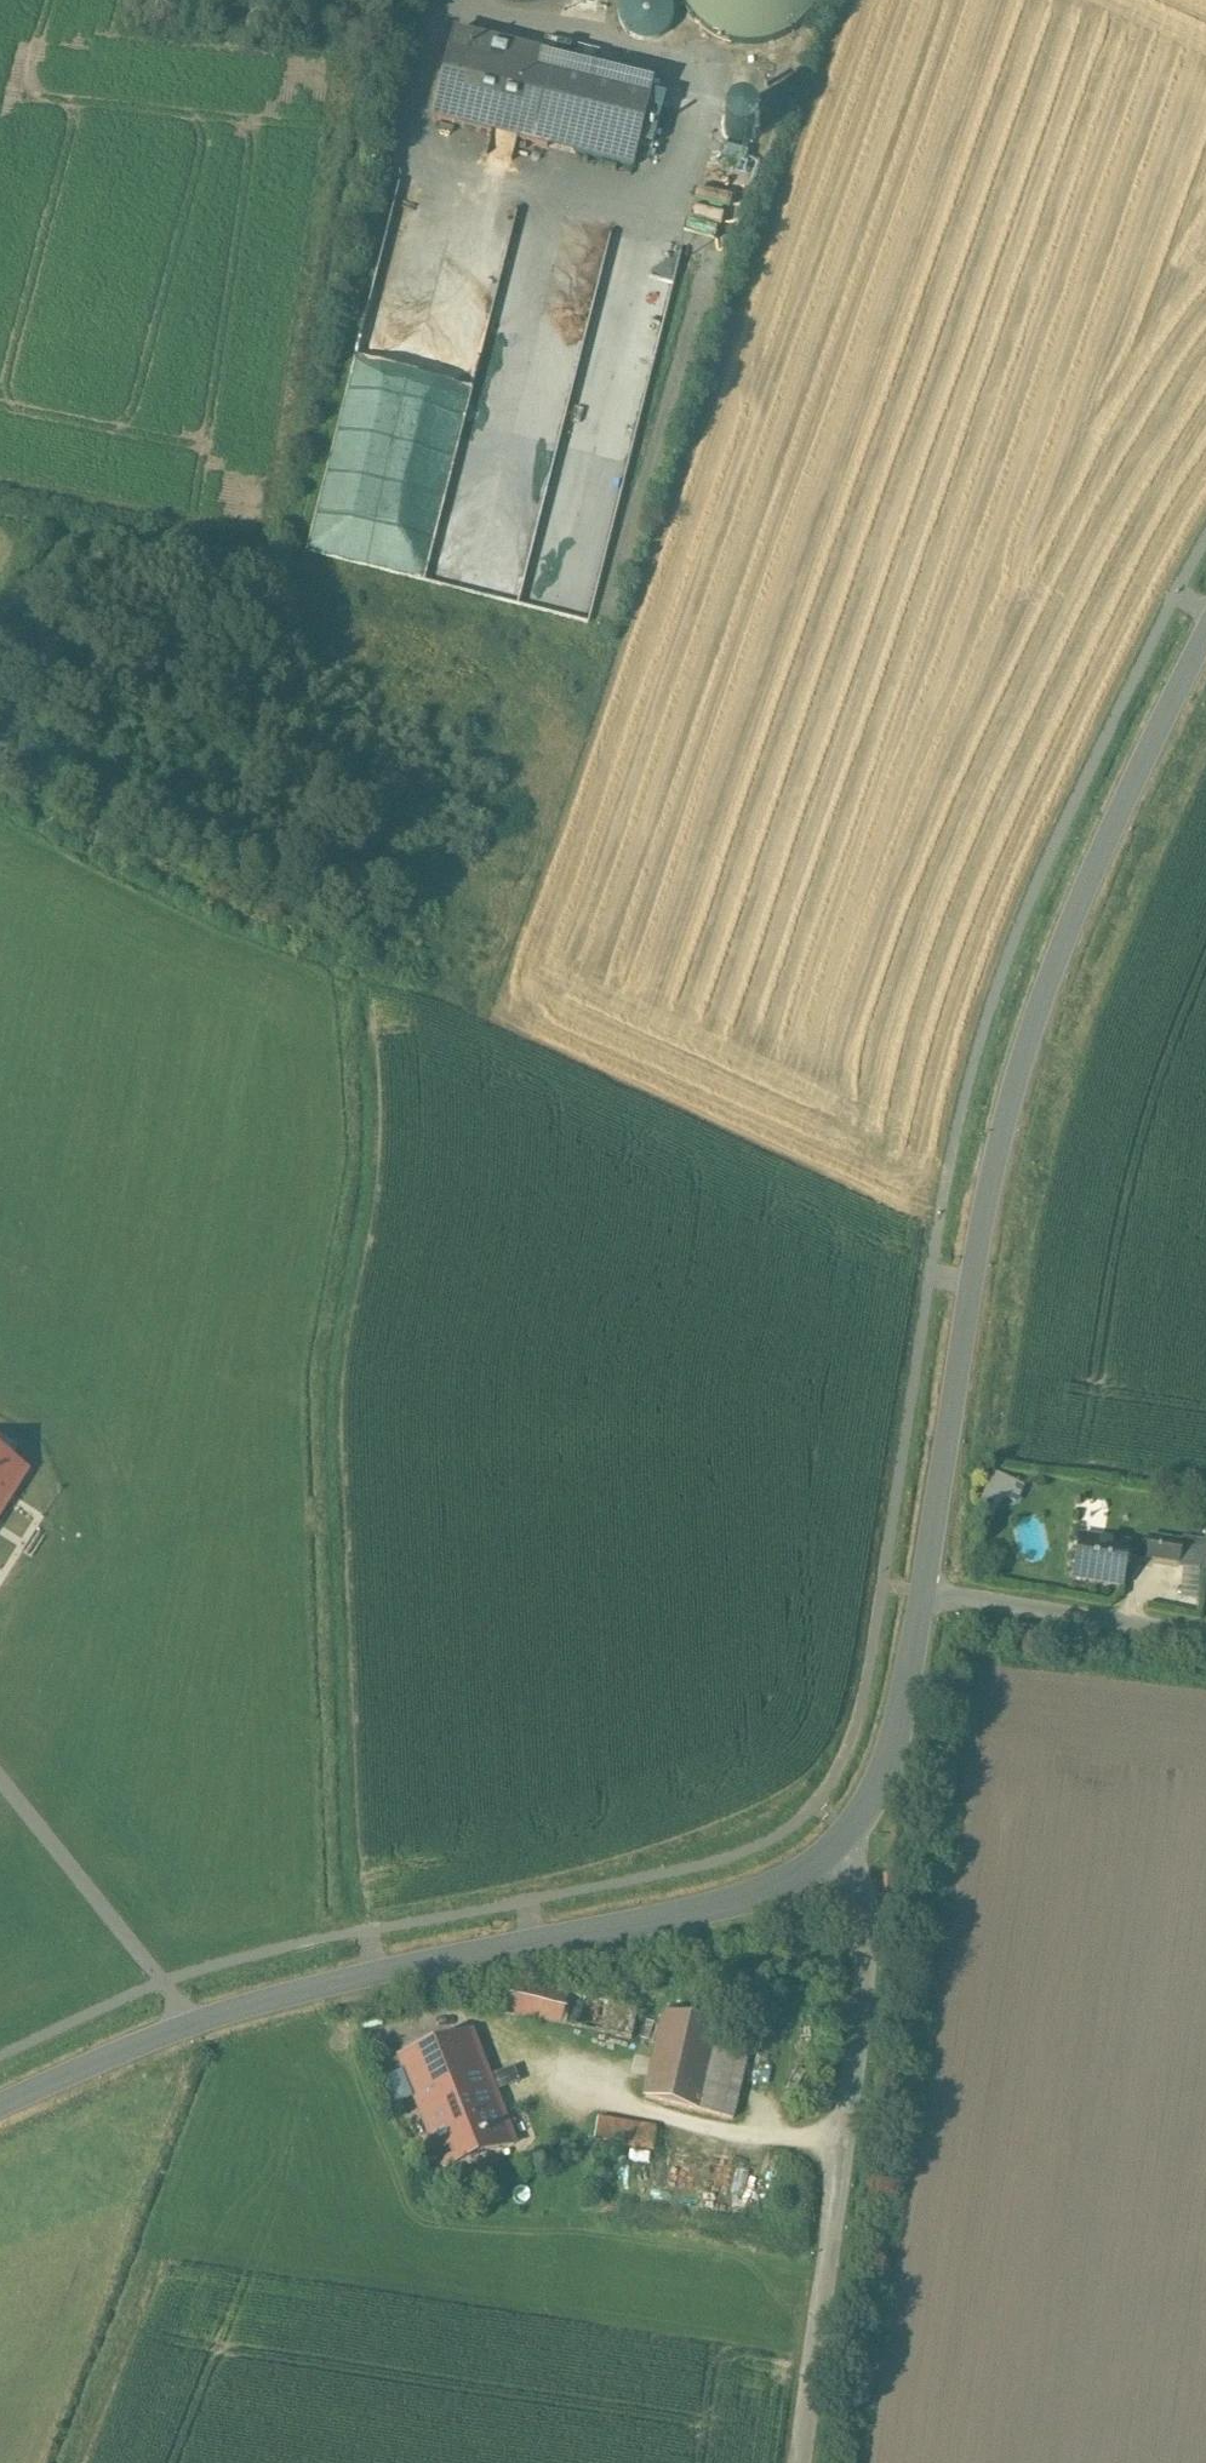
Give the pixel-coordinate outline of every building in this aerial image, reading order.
[(619,17),(620,23),(622,28),(626,33),(631,37),(636,40),(642,42),(648,42),(654,41),(660,39),(665,35),(669,30),(672,25),(674,19),(674,13),(673,7),(670,1),(670,0),(623,0),(620,4),(619,10),(619,17)] [(685,5),(690,13),(696,21),(703,27),(711,33),(719,37),(728,41),(737,43),(746,44),(756,44),(765,43),(774,40),(783,37),(791,32),(799,26),(806,20),(812,12),(816,4),(818,0),(683,0),(685,5)] [(654,84),(455,34),(434,119),(632,169),(654,84)] [(24,1472),(0,1457),(0,1510),(24,1472)] [(997,1509),(1002,1496),(1015,1501),(1023,1484),(992,1471),(979,1502),(997,1509)] [(1189,1534),(1182,1561),(1205,1567),(1205,1538),(1189,1534)] [(1149,1536),(1146,1556),(1179,1561),(1183,1542),(1149,1536)] [(1128,1544),(1079,1538),(1073,1576),(1122,1583),(1128,1544)] [(508,1980),(500,2012),(649,2045),(661,1989),(624,1981),(619,2004),(508,1980)] [(752,2035),(665,2014),(645,2099),(733,2119),(752,2035)] [(469,2034),(403,2057),(418,2099),(433,2140),(499,2116),(469,2034)] [(418,2099),(403,2057),(384,2064),(399,2106),(418,2099)] [(499,2116),(433,2140),(443,2168),(509,2144),(499,2116)] [(657,2129),(598,2120),(594,2144),(654,2152),(657,2129)]
